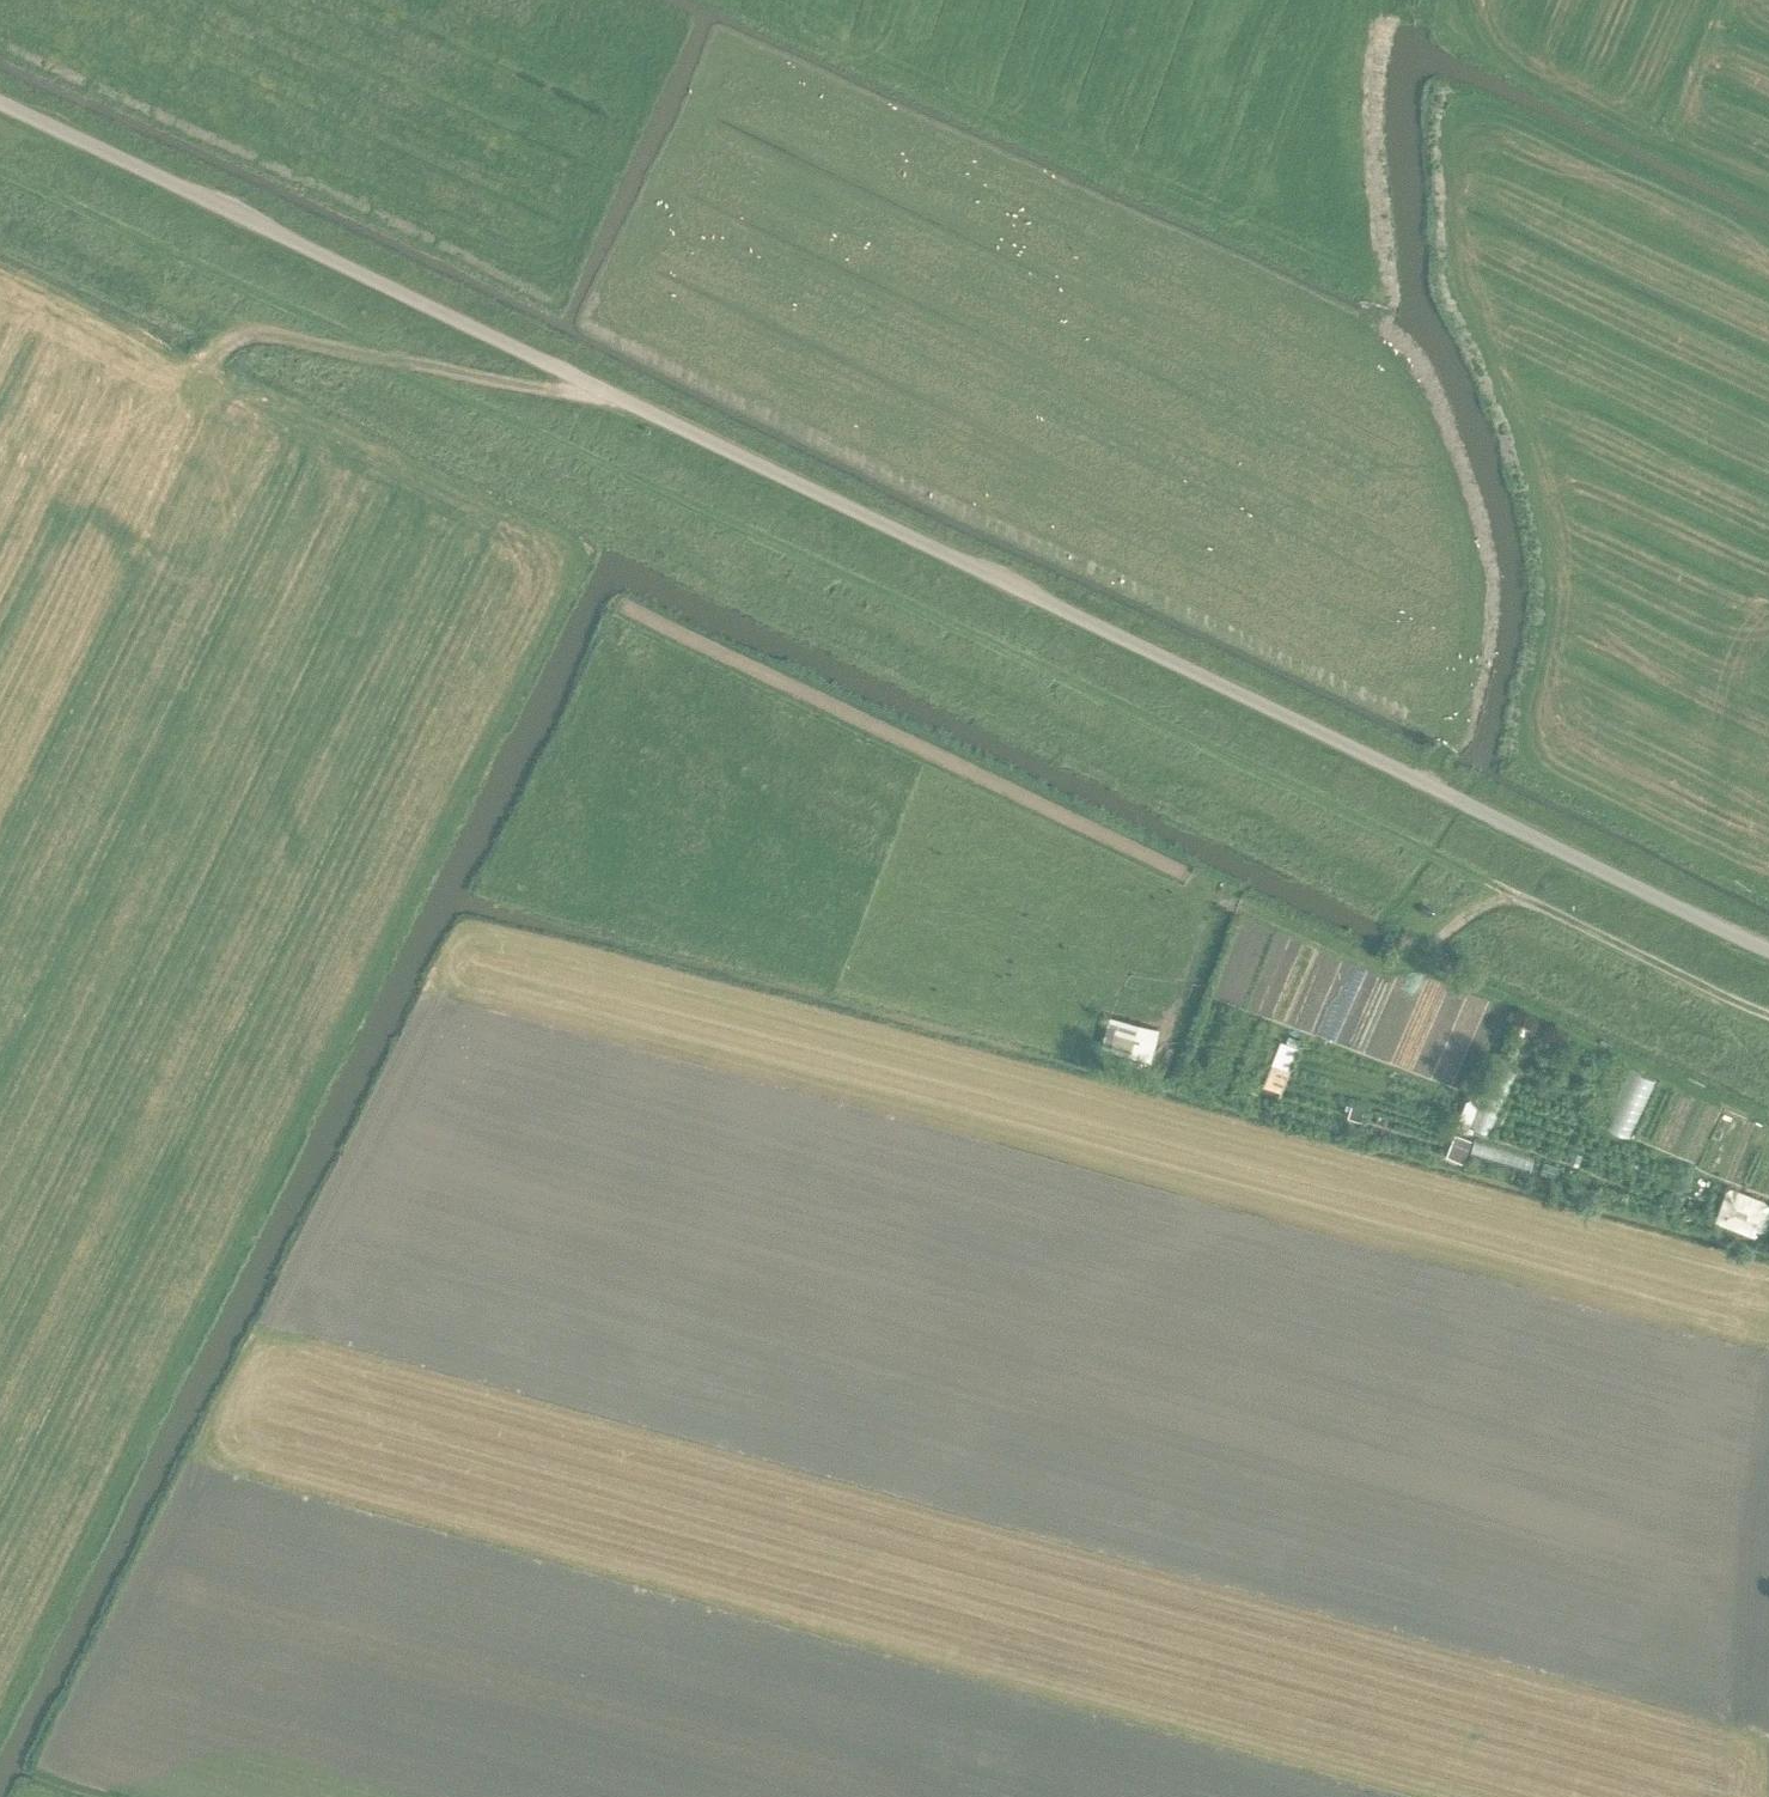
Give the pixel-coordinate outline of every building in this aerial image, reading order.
[(1111,1042),(1152,1056),(1161,1027),(1120,1013),(1111,1042)] [(1626,1065),(1608,1126),(1636,1135),(1654,1074),(1626,1065)] [(1449,1152),(1468,1156),(1473,1135),(1455,1131),(1449,1152)] [(1755,1231),(1768,1199),(1730,1182),(1716,1214),(1755,1231)]
